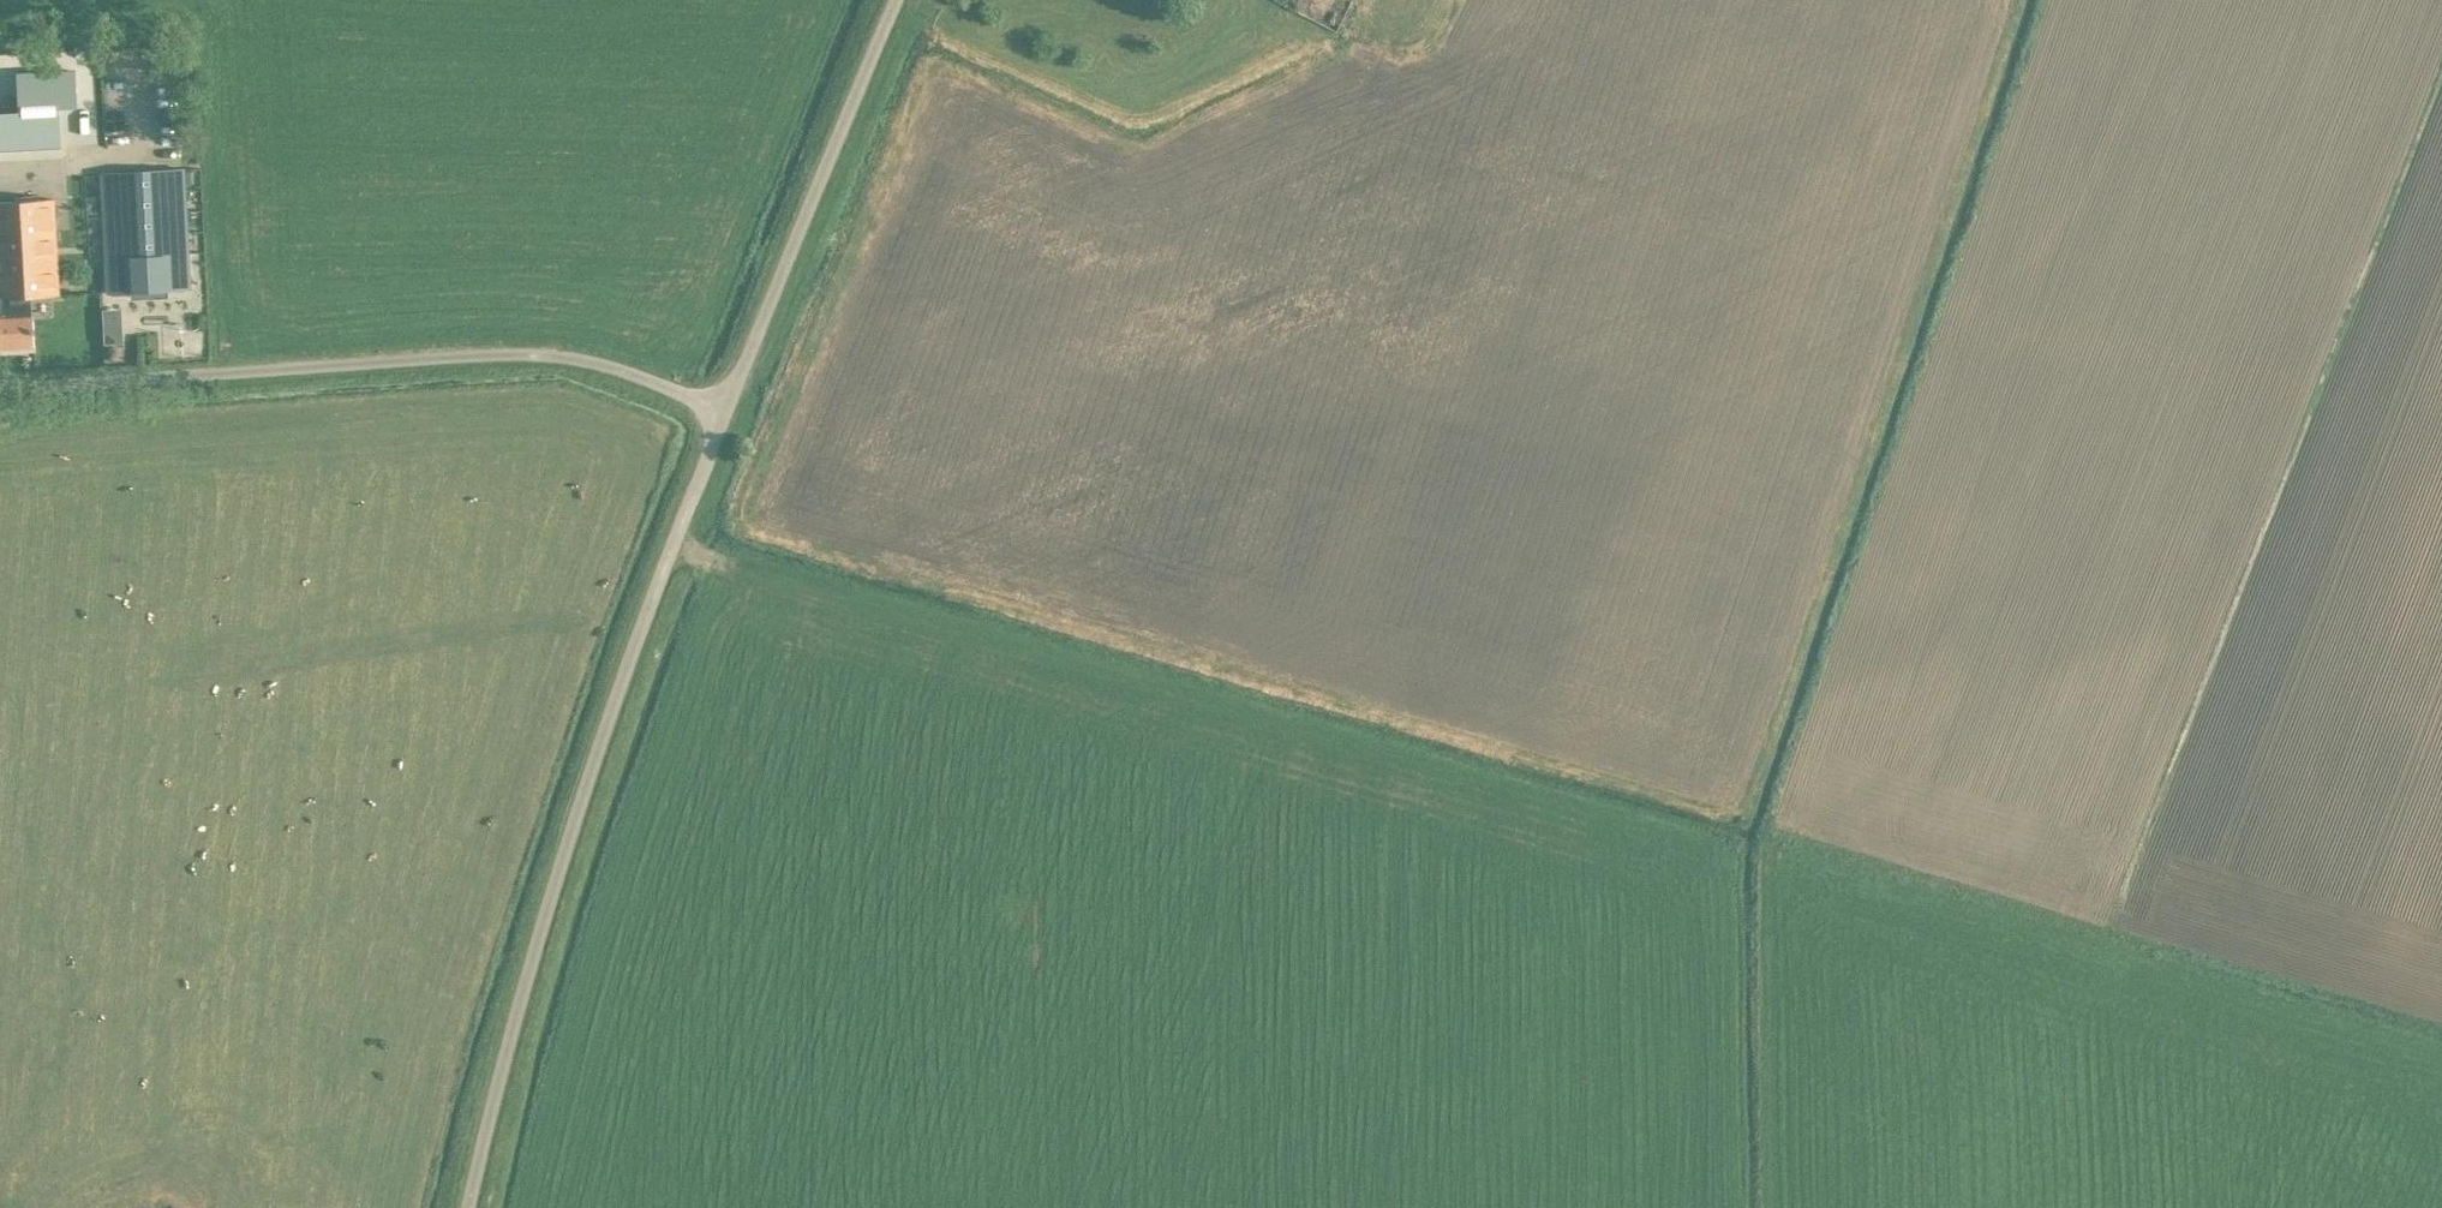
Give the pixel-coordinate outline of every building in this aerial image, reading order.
[(15,71),(17,113),(0,114),(0,145),(57,142),(55,100),(74,99),(72,68),(15,71)] [(187,286),(181,165),(100,170),(106,290),(130,289),(130,294),(164,292),(164,287),(187,286)] [(33,341),(31,310),(30,310),(29,292),(56,291),(52,195),(0,197),(0,342),(33,341)] [(726,447),(731,450),(735,442),(729,440),(726,447)]
